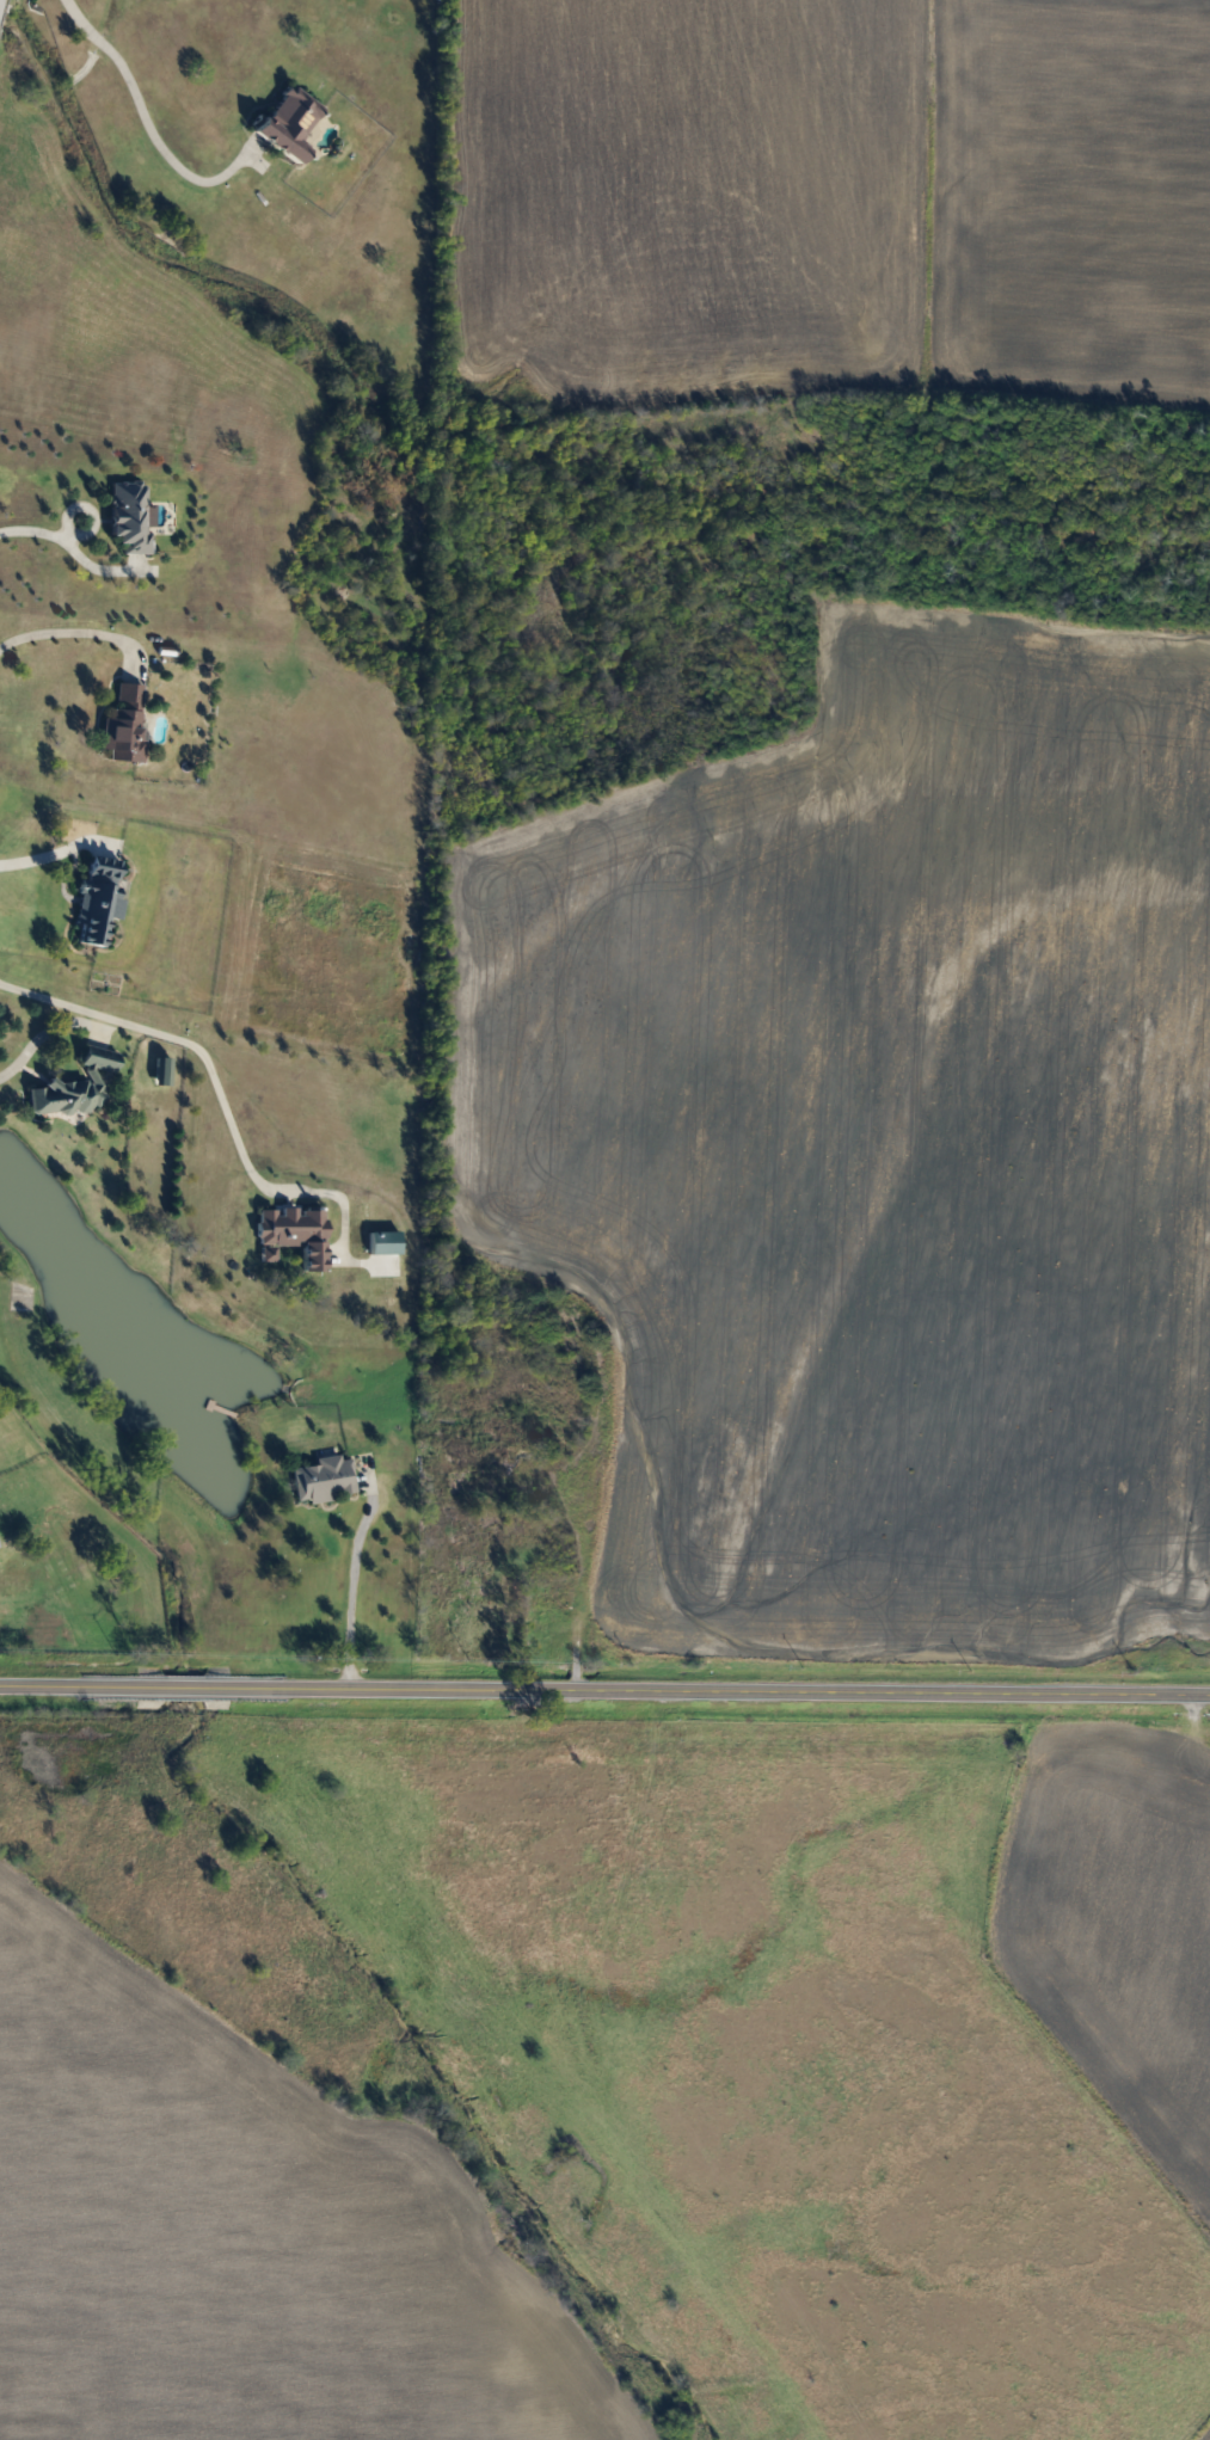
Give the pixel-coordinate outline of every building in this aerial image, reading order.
[(296,165),(251,135),(285,84),(319,105),(295,142),(306,149),(296,165)] [(122,554),(122,543),(110,543),(109,481),(142,481),(142,533),(148,533),(149,553),(122,554)] [(143,684),(139,762),(106,761),(108,751),(99,750),(100,718),(112,719),(115,682),(143,684)] [(117,1052),(112,1073),(99,1069),(97,1069),(99,1101),(97,1110),(57,1112),(55,1111),(32,1113),(27,1112),(25,1084),(82,1077),(81,1057),(85,1044),(117,1052)] [(165,1084),(154,1083),(155,1056),(166,1056),(165,1084)] [(354,1494),(294,1502),(289,1467),(313,1464),(312,1457),(337,1453),(337,1458),(349,1457),(354,1494)]
